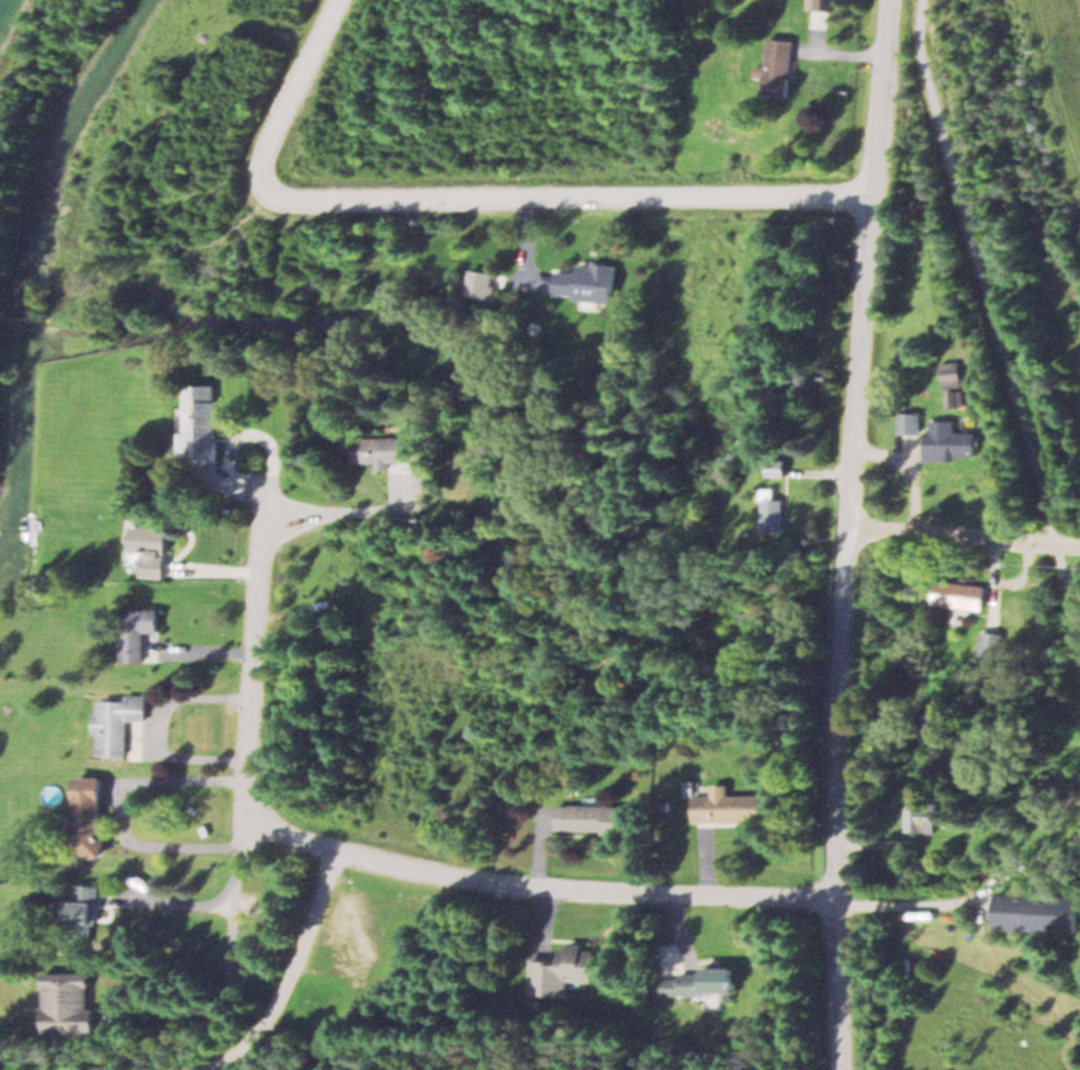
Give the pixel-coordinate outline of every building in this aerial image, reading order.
[(811,10),(834,10),(834,0),(811,0),(811,10)] [(766,95),(794,96),(796,39),(769,38),(766,95)] [(616,263),(577,261),(577,272),(550,270),(549,296),(613,300),(616,263)] [(466,294),(492,299),(497,273),(471,268),(466,294)] [(941,387),(960,387),(960,361),(941,361),(941,387)] [(180,431),(179,456),(218,458),(222,386),(195,385),(193,431),(180,431)] [(919,432),(919,412),(897,412),(897,432),(919,432)] [(924,459),(975,459),(975,430),(924,430),(924,459)] [(375,465),(419,465),(420,435),(353,434),(353,461),(375,461),(375,465)] [(784,533),(784,497),(775,497),(775,487),(761,487),(761,533),(784,533)] [(27,519),(27,545),(39,545),(39,519),(27,519)] [(166,526),(131,526),(131,551),(124,551),(124,567),(142,567),(142,574),(166,574),(166,526)] [(983,609),(986,585),(936,579),(933,603),(983,609)] [(122,661),(153,660),(152,649),(146,649),(146,632),(159,631),(158,607),(121,608),(122,661)] [(1003,633),(981,630),(976,661),(998,664),(1003,633)] [(146,693),(127,692),(127,699),(96,699),(95,754),(137,756),(138,729),(129,729),(130,719),(146,720),(146,693)] [(103,775),(74,775),(74,847),(84,847),(84,856),(102,856),(103,775)] [(697,821),(765,820),(765,793),(732,794),(732,783),(715,783),(715,794),(696,794),(697,821)] [(628,831),(629,806),(560,804),(560,830),(628,831)] [(904,830),(936,830),(936,804),(904,804),(904,830)] [(99,885),(77,882),(70,922),(93,925),(99,885)] [(1079,931),(1079,894),(997,893),(996,929),(1079,931)] [(534,956),(532,993),(572,995),(573,980),(598,981),(599,944),(563,943),(563,958),(534,956)] [(705,966),(705,973),(664,973),(664,993),(739,992),(739,965),(705,966)] [(44,972),(44,1032),(97,1032),(97,1008),(89,1008),(89,972),(44,972)]
